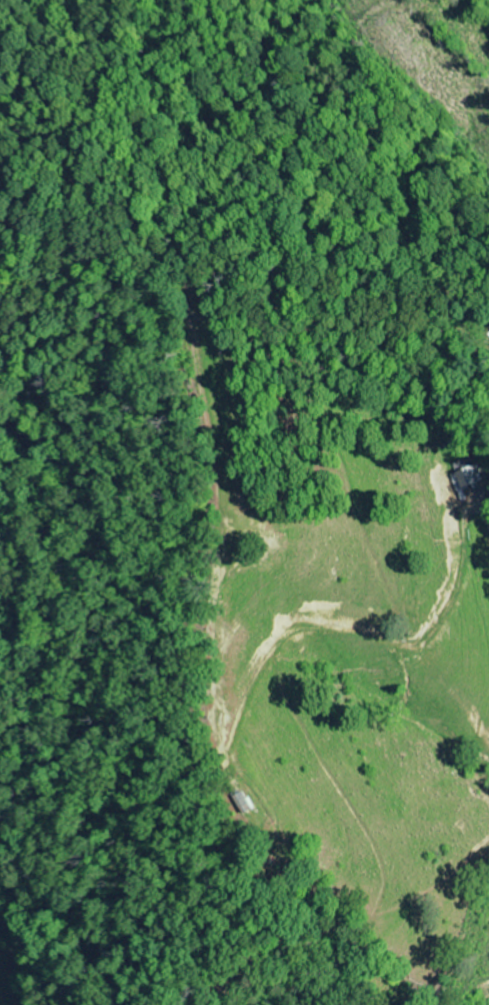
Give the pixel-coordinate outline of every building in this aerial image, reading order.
[(459,503),(467,500),(464,488),(480,484),(474,467),(450,474),(459,503)]
